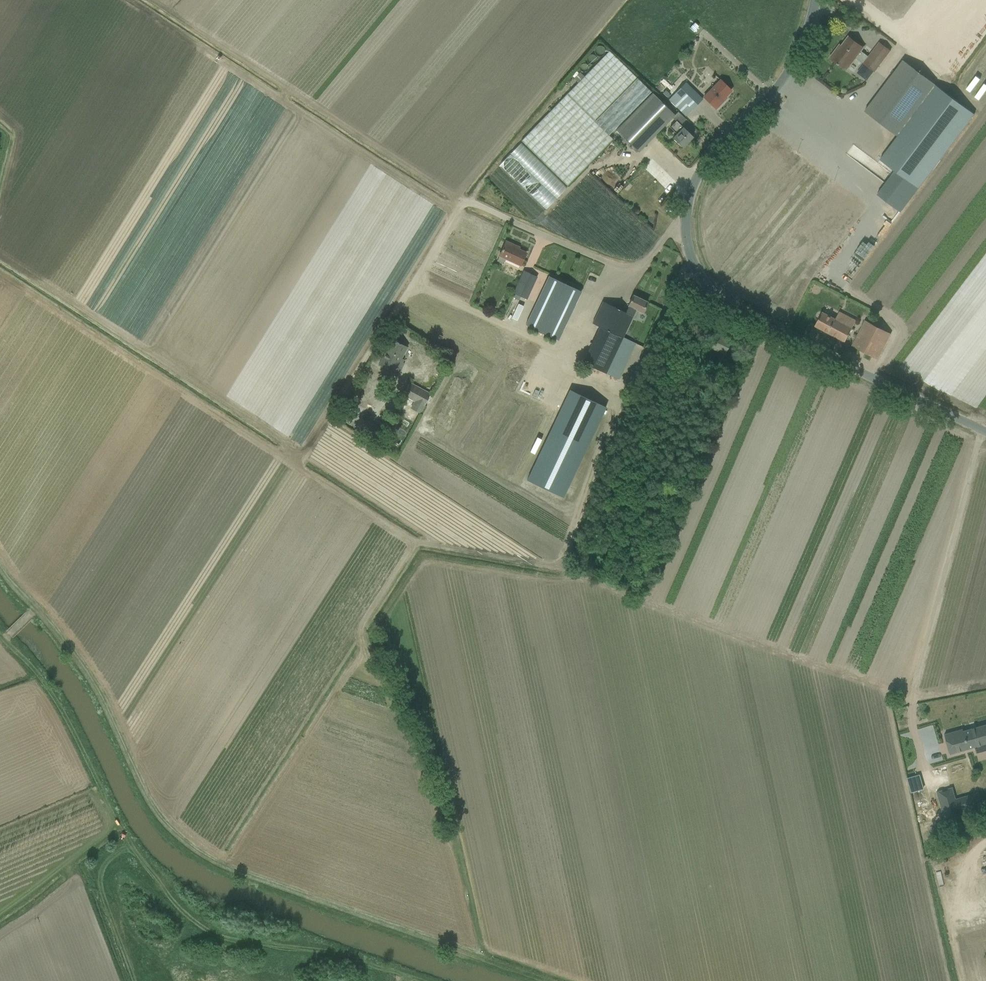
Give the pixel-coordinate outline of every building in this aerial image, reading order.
[(863,48),(857,43),(849,37),(837,52),(835,52),(830,58),(837,63),(837,64),(839,65),(846,70),(851,63),(856,57),(864,63),(863,63),(875,72),(890,51),(879,42),(868,57),(860,51),(863,48)] [(613,140),(608,135),(650,92),(608,51),(566,94),(521,141),(567,186),(613,140)] [(864,111),(897,135),(935,85),(903,60),(864,111)] [(645,78),(654,84),(658,77),(649,72),(645,78)] [(731,91),(724,84),(720,80),(703,97),(715,109),(723,101),(722,100),(731,91)] [(669,100),(686,116),(702,99),(685,82),(669,100)] [(935,85),(880,159),(899,174),(882,196),(902,211),(974,114),(946,93),(935,85)] [(651,93),(616,130),(639,152),(658,133),(666,124),(672,118),(672,117),(675,115),(674,115),(660,101),(653,94),(651,93)] [(676,121),(670,128),(676,134),(672,138),(675,141),(682,148),(693,137),(686,130),(681,125),(676,121)] [(520,265),(522,262),(526,253),(515,248),(516,246),(506,241),(501,250),(499,256),(497,261),(503,264),(505,258),(520,265)] [(523,270),(513,292),(525,298),(535,276),(523,270)] [(581,292),(548,276),(542,290),(526,325),(558,340),(581,292)] [(635,319),(638,311),(642,313),(647,302),(633,295),(628,306),(625,312),(603,302),(593,323),(600,327),(583,362),(606,373),(633,318),(635,319)] [(518,304),(511,318),(517,320),(523,306),(518,304)] [(845,342),(850,333),(856,321),(839,312),(836,319),(822,312),(820,317),(815,326),(845,342)] [(878,359),(882,350),(891,334),(872,325),(865,321),(852,346),(878,359)] [(407,348),(401,344),(392,340),(380,364),(398,373),(403,362),(400,361),(407,348)] [(430,394),(408,381),(400,395),(422,408),(430,394)] [(569,389),(528,480),(564,497),(605,405),(569,389)] [(381,429),(371,422),(362,417),(356,426),(375,438),(381,429)] [(964,730),(963,728),(945,734),(951,753),(985,743),(985,724),(964,730)] [(939,798),(933,800),(942,828),(957,824),(956,820),(978,814),(974,800),(952,807),(949,795),(945,796),(946,799),(939,800),(939,798)]
